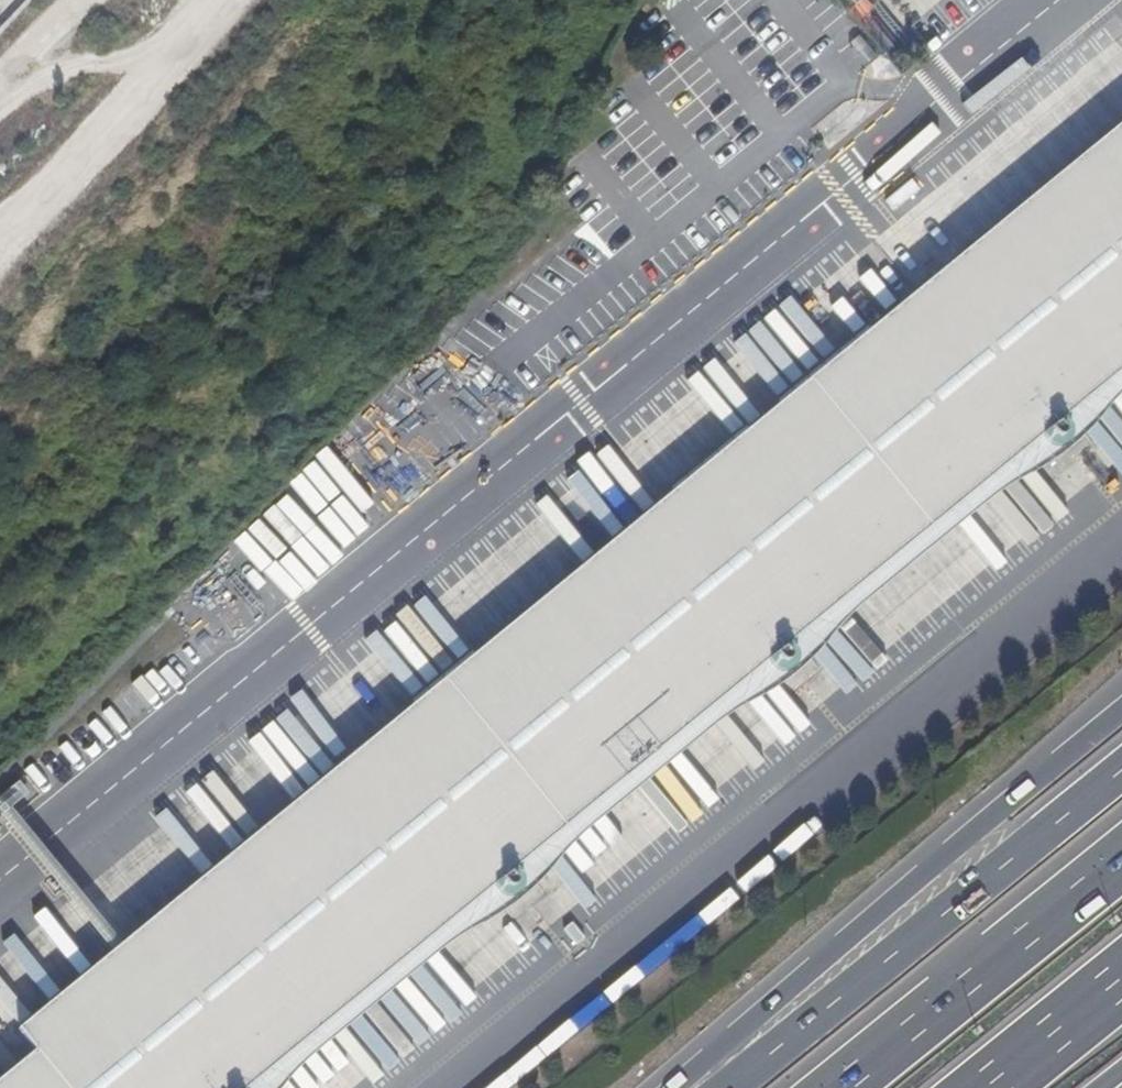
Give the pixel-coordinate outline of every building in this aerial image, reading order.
[(811,380),(447,681),(18,1029),(36,1050),(0,1080),(0,1087),(245,1087),(345,1006),(927,527),(1121,366),(1121,126),(811,380)]
